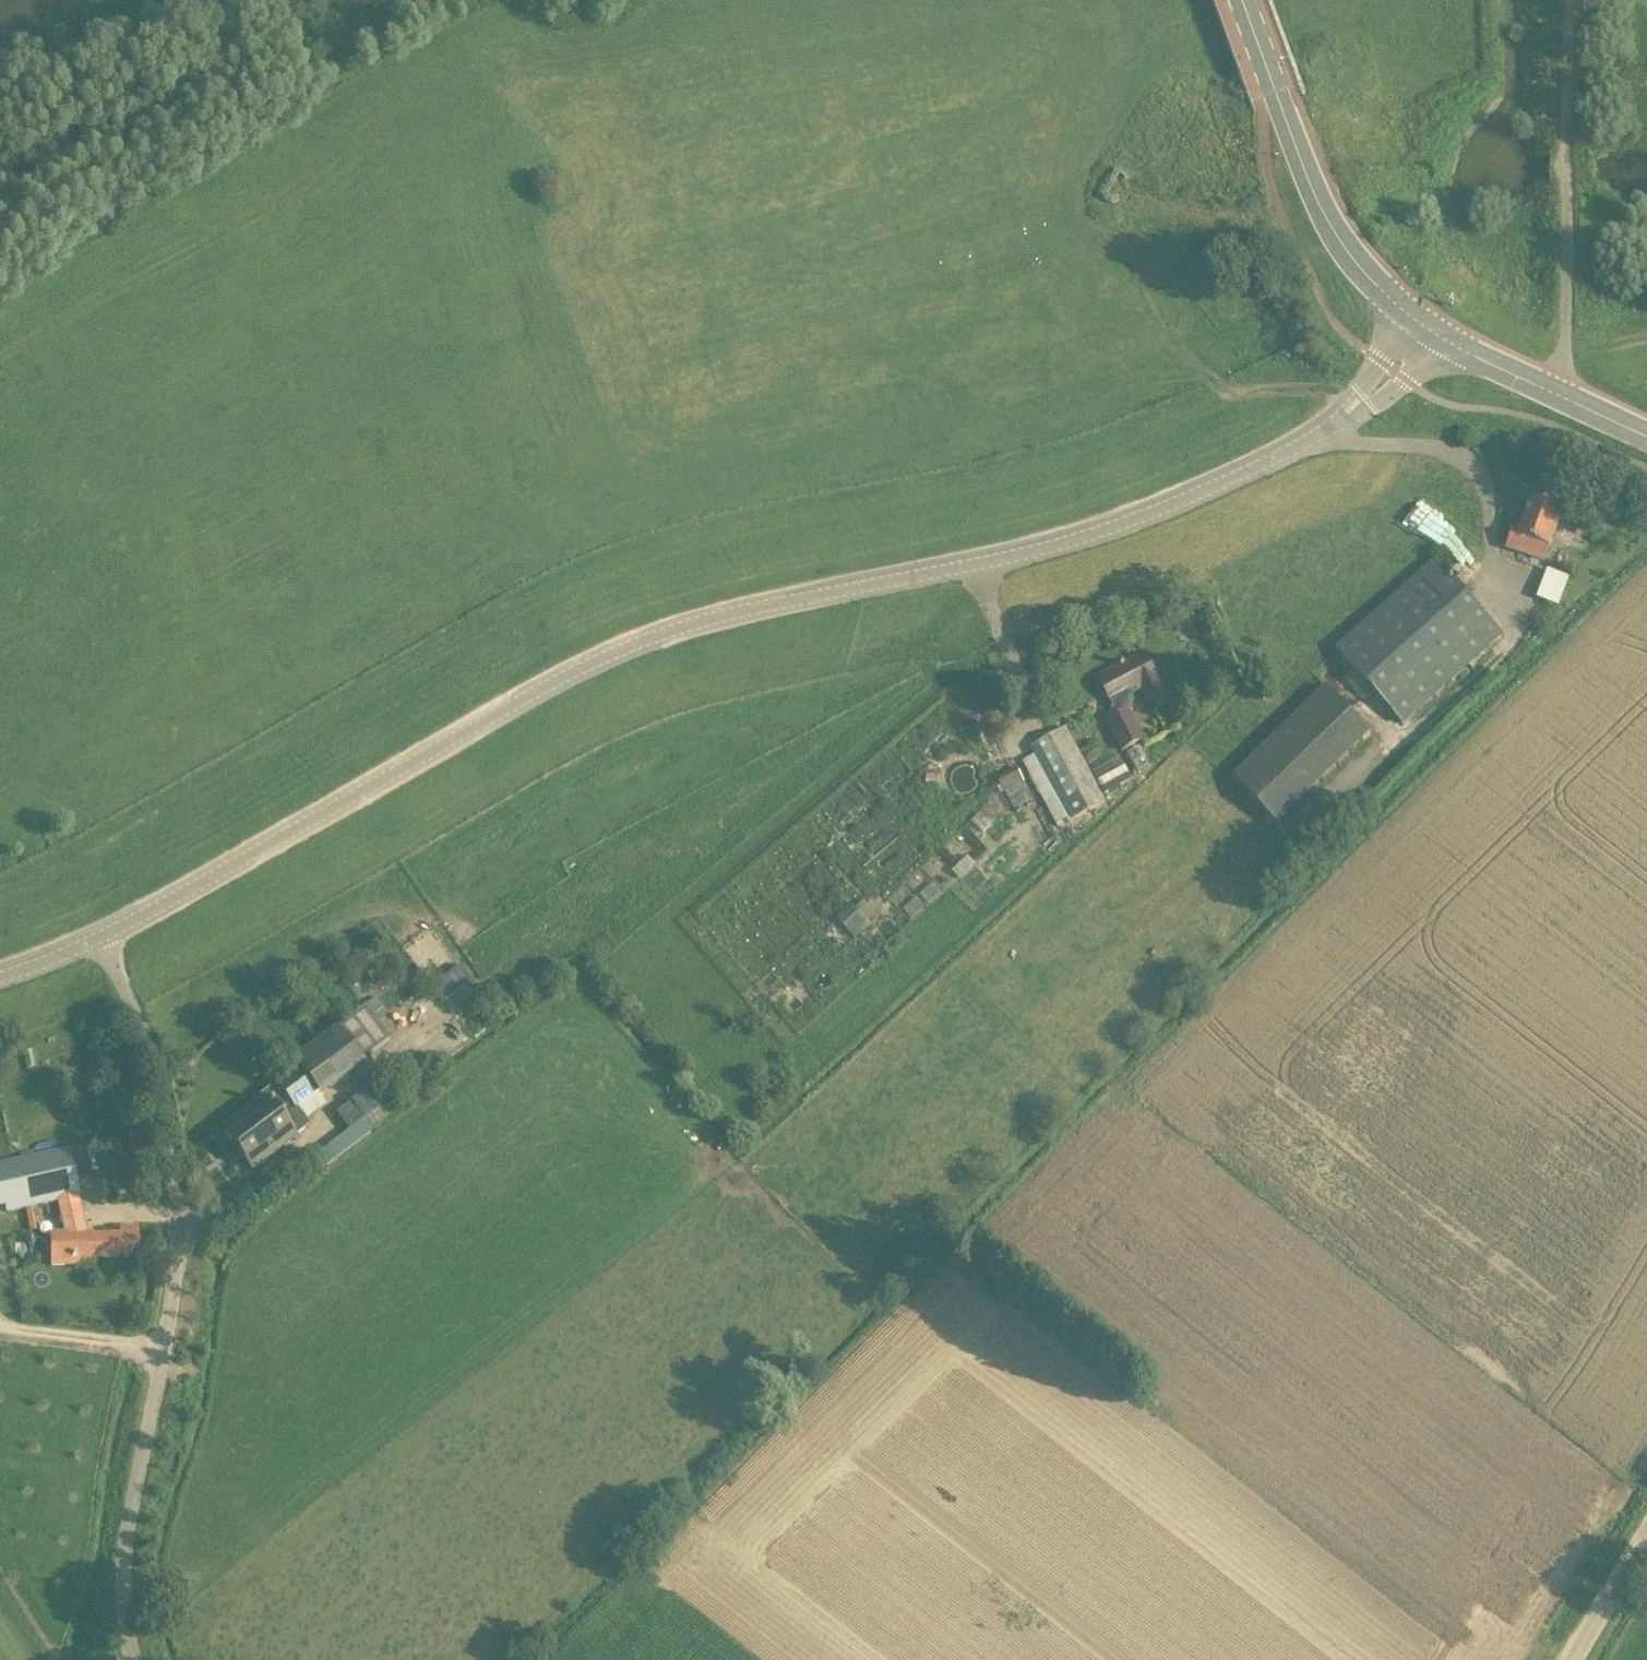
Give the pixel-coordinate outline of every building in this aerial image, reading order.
[(1506,547),(1533,557),(1543,560),(1547,548),(1549,548),(1562,509),(1532,498),(1520,531),(1512,529),(1506,547)] [(1598,517),(1580,511),(1575,525),(1593,531),(1598,517)] [(1437,561),(1336,651),(1402,725),(1503,636),(1437,561)] [(1538,596),(1560,605),(1572,574),(1549,566),(1538,596)] [(1142,687),(1154,710),(1170,701),(1145,653),(1098,677),(1111,702),(1114,706),(1113,712),(1115,716),(1107,720),(1123,751),(1145,739),(1131,712),(1134,696),(1132,692),(1142,687)] [(1275,823),(1370,732),(1324,685),(1230,776),(1275,823)] [(1129,777),(1102,792),(1067,727),(1030,748),(1034,757),(1023,763),(1058,828),(1107,801),(1105,798),(1132,783),(1129,777)] [(997,779),(1004,792),(1024,782),(1017,768),(997,779)] [(980,815),(972,823),(983,833),(991,825),(980,815)] [(968,857),(953,872),(960,879),(975,865),(968,857)] [(933,883),(920,895),(928,903),(941,892),(933,883)] [(917,898),(904,909),(912,918),(924,906),(917,898)] [(855,909),(841,921),(852,933),(866,921),(855,909)] [(442,1000),(472,980),(461,964),(431,985),(442,1000)] [(297,1067),(275,1085),(261,1095),(265,1100),(224,1131),(252,1168),(295,1136),(294,1135),(308,1125),(296,1109),(317,1094),(320,1099),(365,1065),(362,1060),(386,1041),(361,1009),(337,1026),(336,1025),(291,1058),(297,1067)] [(351,1099),(364,1116),(393,1094),(379,1077),(351,1099)] [(371,1124),(364,1116),(321,1149),(327,1158),(371,1124)] [(92,1128),(82,1131),(89,1155),(99,1152),(92,1128)] [(0,1163),(0,1214),(41,1206),(45,1220),(61,1216),(65,1234),(52,1234),(52,1265),(74,1265),(74,1258),(138,1258),(138,1227),(120,1227),(120,1235),(85,1235),(78,1198),(80,1197),(69,1148),(0,1163)]
